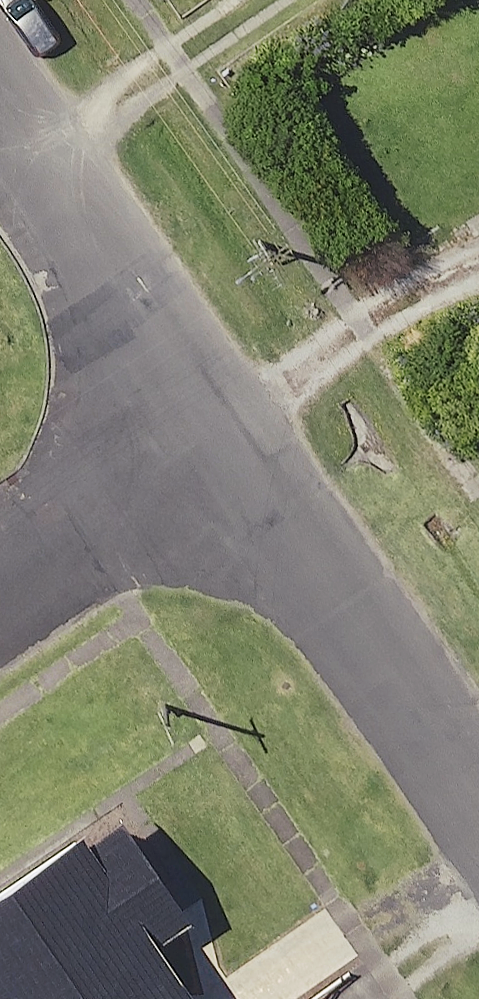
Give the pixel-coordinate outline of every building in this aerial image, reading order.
[(188,987),(65,816),(0,863),(0,998),(171,998),(188,987)]
